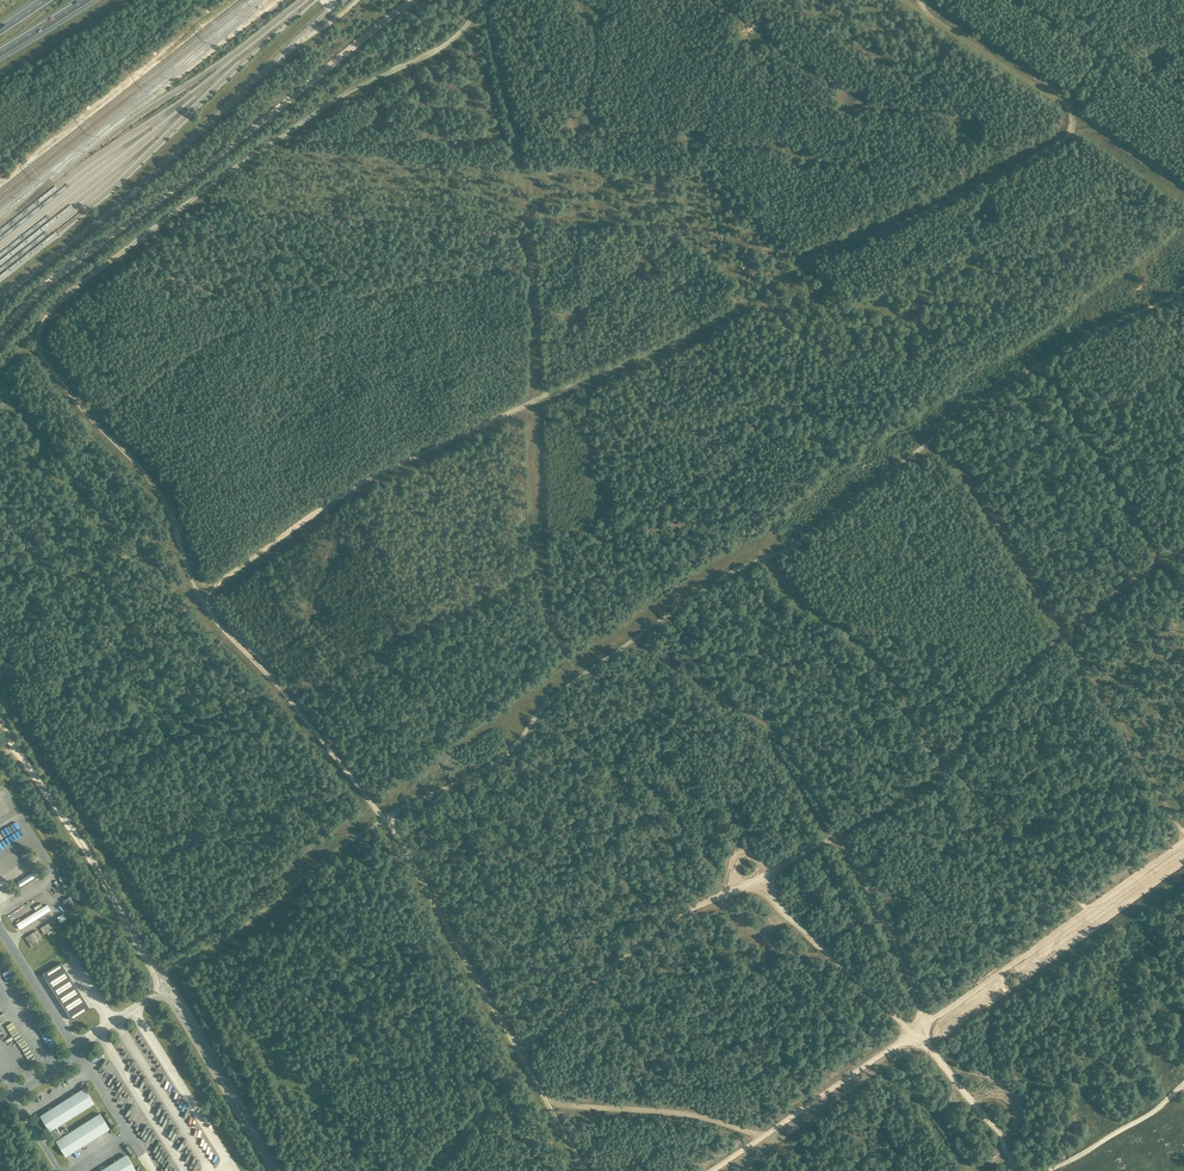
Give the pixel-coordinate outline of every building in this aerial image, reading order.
[(36,877),(33,873),(17,882),(20,887),(36,877)] [(66,908),(68,911),(74,907),(72,904),(74,903),(70,897),(64,901),(67,907),(66,908)] [(47,905),(20,922),(17,924),(20,929),(50,910),(47,905)] [(63,914),(58,917),(61,923),(66,919),(63,914)] [(52,921),(41,928),(45,934),(46,933),(47,933),(48,934),(50,937),(56,933),(54,930),(53,929),(54,928),(56,927),(52,921)] [(37,931),(25,938),(32,948),(39,944),(37,941),(41,938),(37,931)] [(90,1008),(61,962),(43,974),(72,1020),(90,1008)] [(84,1088),(40,1116),(66,1156),(110,1129),(100,1113),(62,1137),(56,1127),(94,1104),(84,1088)] [(100,1170),(135,1170),(136,1170),(126,1155),(100,1170)]
